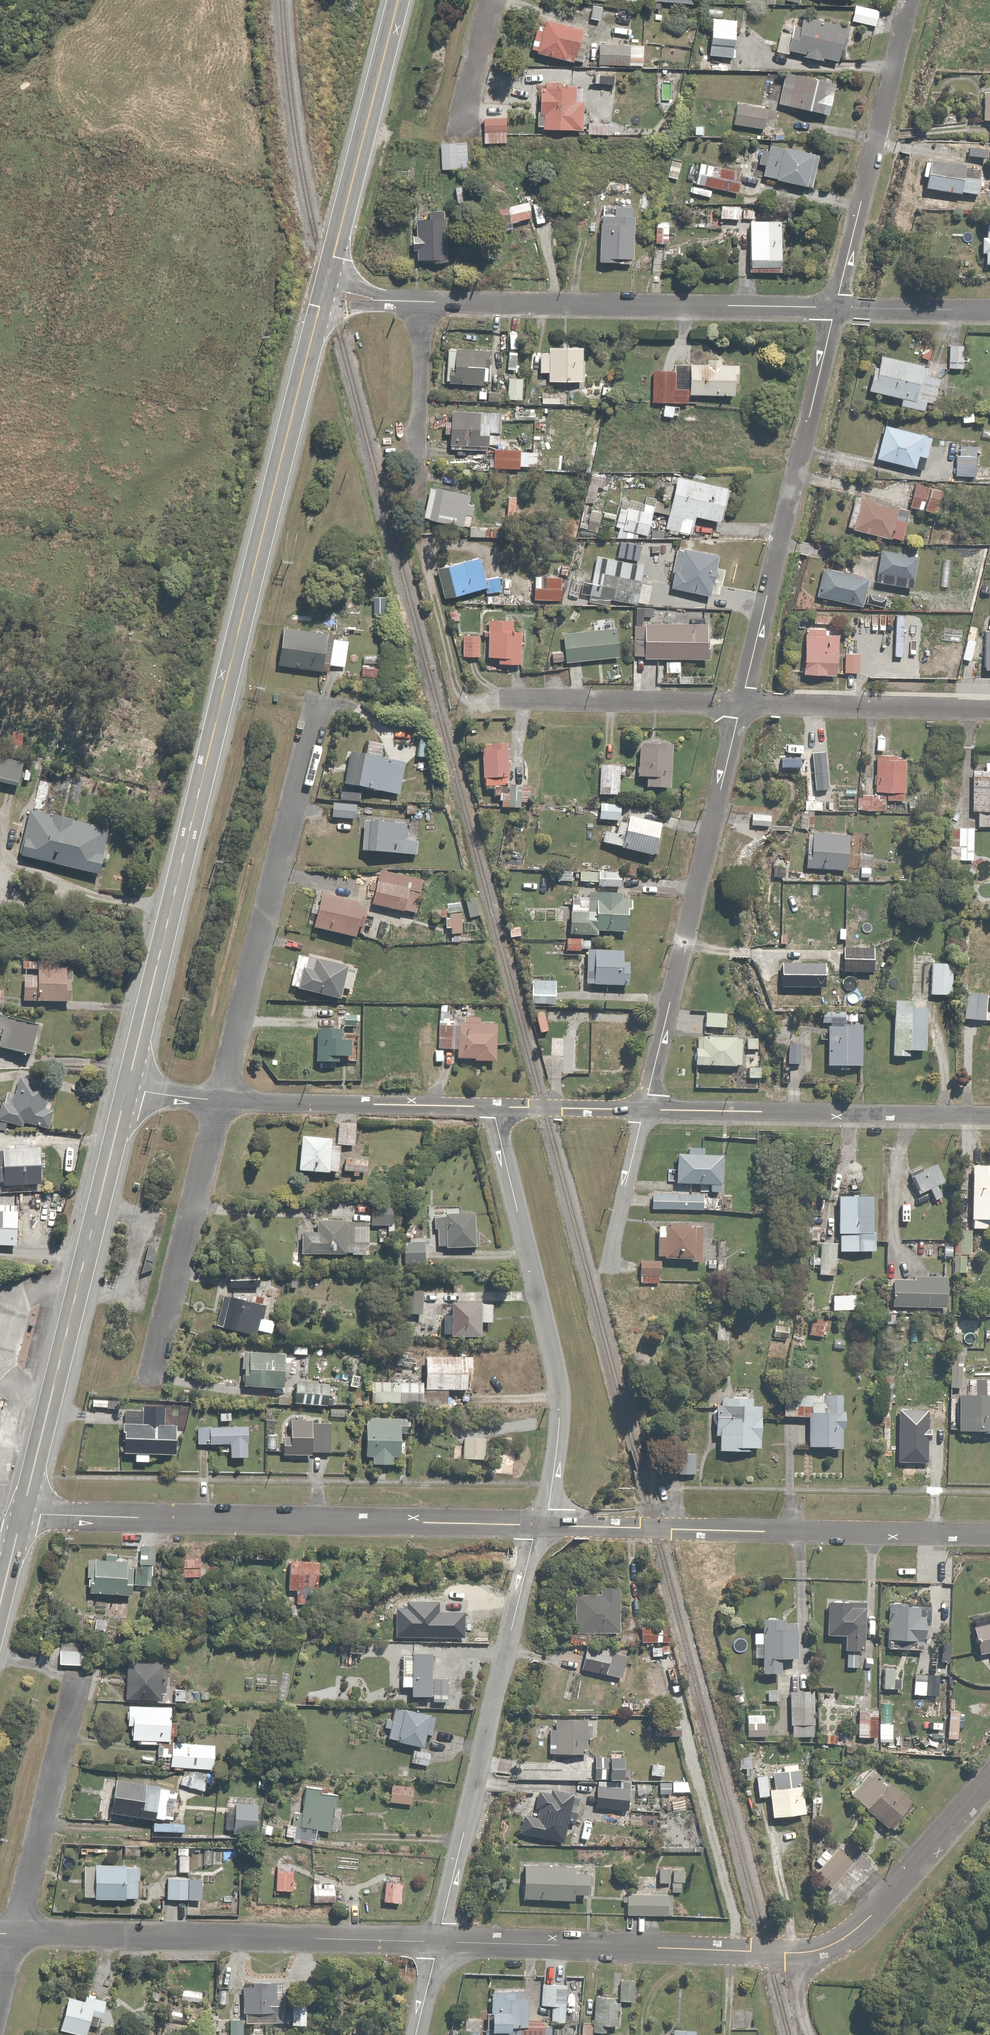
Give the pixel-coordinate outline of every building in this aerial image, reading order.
[(879,6),(861,5),(859,23),(878,25),(879,6)] [(827,59),(842,62),(847,35),(843,34),(845,25),(806,16),(803,27),(796,26),(794,34),(781,32),(777,51),(790,54),(791,51),(805,54),(804,58),(826,63),(827,59)] [(739,18),(714,18),(712,56),(737,58),(739,18)] [(540,54),(574,65),(576,65),(586,32),(548,21),(546,27),(541,26),(534,49),(541,51),(540,54)] [(645,42),(601,42),(601,67),(645,67),(645,42)] [(788,73),(780,103),(831,116),(838,87),(788,73)] [(548,86),(542,86),(541,113),(539,113),(538,129),(544,130),(544,131),(585,132),(586,103),(578,102),(579,88),(560,87),(560,83),(548,83),(548,86)] [(770,107),(738,104),(736,125),(767,129),(770,107)] [(508,115),(486,116),(487,142),(509,141),(508,115)] [(613,122),(590,122),(590,135),(613,136),(613,122)] [(452,142),(443,142),(443,171),(470,171),(470,141),(452,141),(452,142)] [(821,155),(771,146),(765,177),(778,179),(778,182),(815,188),(821,155)] [(933,161),(932,163),(928,162),(925,176),(930,177),(927,189),(964,195),(964,194),(989,194),(989,179),(967,178),(969,167),(933,161)] [(702,164),(697,184),(740,194),(745,174),(702,164)] [(467,185),(457,187),(459,201),(469,200),(467,185)] [(741,204),(723,204),(723,219),(741,218),(741,204)] [(602,261),(634,262),(637,208),(605,206),(602,261)] [(756,208),(743,208),(743,218),(756,218),(756,208)] [(430,218),(419,218),(419,235),(415,235),(415,252),(419,252),(419,262),(451,262),(451,211),(430,211),(430,218)] [(784,221),(753,220),(752,270),(783,271),(784,221)] [(672,226),(659,226),(658,245),(671,245),(672,226)] [(964,344),(951,343),(950,369),(964,369),(964,344)] [(492,347),(450,344),(448,382),(451,382),(451,386),(485,388),(485,382),(490,382),(492,347)] [(551,373),(551,384),(585,384),(585,346),(551,346),(551,354),(541,354),(541,373),(551,373)] [(876,366),(870,391),(904,400),(903,405),(927,412),(930,402),(936,404),(942,379),(928,376),(930,367),(883,356),(880,367),(876,366)] [(691,405),(691,397),(737,397),(737,383),(741,383),(741,364),(724,364),(724,359),(708,359),(708,365),(676,365),(676,371),(655,370),(654,405),(691,405)] [(526,378),(511,377),(509,399),(524,401),(526,378)] [(544,392),(544,404),(563,405),(563,392),(544,392)] [(503,412),(454,409),(454,422),(448,421),(447,433),(452,433),(451,449),(464,449),(464,446),(487,447),(486,452),(493,452),(494,432),(502,433),(503,412)] [(537,409),(516,409),(516,420),(537,421),(537,409)] [(934,436),(888,424),(878,460),(917,470),(920,456),(928,458),(934,436)] [(960,455),(957,454),(957,474),(980,474),(980,454),(982,454),(982,445),(961,445),(960,455)] [(521,449),(495,449),(495,468),(521,468),(521,449)] [(673,500),(647,494),(644,504),(625,499),(618,528),(621,529),(619,539),(639,538),(640,534),(649,536),(655,513),(669,516),(666,527),(696,534),(700,517),(725,523),(733,489),(679,476),(675,489),(673,500)] [(473,498),(432,488),(425,519),(471,530),(474,520),(475,521),(480,502),(472,500),(473,498)] [(926,512),(938,515),(943,493),(931,490),(926,512)] [(518,494),(499,494),(500,515),(509,515),(510,517),(519,517),(518,494)] [(913,513),(857,496),(848,527),(903,544),(913,513)] [(605,511),(592,509),(589,529),(601,531),(605,511)] [(920,555),(884,550),(879,582),(915,588),(920,555)] [(721,559),(680,551),(672,588),(713,596),(721,559)] [(647,565),(599,554),(590,595),(593,595),(591,603),(612,608),(614,599),(638,605),(647,565)] [(480,559),(442,568),(450,603),(506,589),(503,577),(485,581),(480,559)] [(952,559),(942,559),(941,587),(951,587),(952,559)] [(870,579),(825,567),(818,596),(862,608),(870,579)] [(563,575),(536,575),(536,600),(563,601),(563,575)] [(871,593),(868,604),(887,608),(889,597),(871,593)] [(981,615),(981,627),(989,627),(989,615),(981,615)] [(517,622),(491,621),(491,658),(501,658),(500,667),(523,667),(524,633),(517,633),(517,622)] [(710,624),(647,625),(647,658),(710,658),(710,633),(710,624)] [(337,635),(286,627),(280,664),(331,672),(333,664),(347,666),(350,641),(336,639),(337,635)] [(832,628),(808,627),(807,676),(841,677),(842,638),(832,637),(832,628)] [(619,629),(565,633),(568,663),(570,663),(571,683),(583,682),(581,661),(621,658),(619,629)] [(482,634),(466,634),(465,656),(481,656),(482,634)] [(565,650),(554,650),(554,662),(565,662),(565,650)] [(861,652),(848,651),(847,673),(861,674),(861,652)] [(396,730),(394,743),(414,747),(417,734),(396,730)] [(510,746),(484,745),(483,780),(487,780),(487,790),(508,791),(510,746)] [(673,746),(641,745),(640,779),(647,779),(647,790),(672,790),(673,746)] [(406,763),(352,754),(346,786),(401,796),(406,763)] [(900,755),(878,755),(877,790),(890,791),(890,800),(912,800),(913,766),(908,766),(908,760),(900,759),(900,755)] [(0,758),(0,761),(0,783),(21,786),(24,762),(0,758)] [(975,768),(975,812),(980,812),(980,826),(989,826),(989,762),(988,762),(988,768),(975,768)] [(622,765),(601,764),(600,795),(620,796),(622,765)] [(504,793),(504,809),(532,810),(532,788),(512,787),(511,793),(504,793)] [(853,793),(837,792),(837,805),(853,806),(853,793)] [(886,795),(859,794),(859,809),(886,809),(886,795)] [(620,801),(601,801),(601,821),(620,821),(620,801)] [(360,803),(335,803),(335,818),(360,819),(360,803)] [(773,811),(752,811),(752,824),(773,824),(773,811)] [(30,812),(19,856),(101,876),(112,833),(30,812)] [(606,830),(602,842),(653,859),(663,828),(631,818),(628,825),(623,823),(619,835),(606,830)] [(411,826),(366,824),(364,854),(419,857),(420,841),(410,841),(411,826)] [(977,828),(950,827),(950,850),(959,851),(959,866),(977,866),(977,828)] [(849,829),(815,829),(815,852),(809,852),(809,870),(849,870),(849,829)] [(873,864),(861,864),(861,878),(873,878),(873,864)] [(423,882),(380,872),(372,905),(415,916),(423,882)] [(589,894),(589,897),(573,896),(572,923),(572,933),(599,935),(599,931),(627,933),(630,900),(625,900),(625,897),(589,894)] [(364,903),(324,895),(316,931),(356,939),(359,929),(363,930),(367,911),(362,910),(364,903)] [(470,918),(480,916),(477,898),(467,900),(470,918)] [(453,935),(464,935),(463,902),(448,903),(448,908),(437,909),(437,919),(447,919),(448,931),(453,931),(453,935)] [(520,918),(508,920),(512,941),(523,938),(520,918)] [(583,951),(583,938),(568,938),(568,951),(583,951)] [(883,939),(859,940),(859,949),(847,949),(847,973),(874,972),(873,950),(883,949),(883,939)] [(625,950),(589,950),(589,984),(595,984),(595,986),(631,986),(632,965),(625,964),(625,950)] [(357,971),(304,955),(299,970),(304,971),(298,991),(341,1003),(345,989),(351,991),(357,971)] [(825,958),(783,958),(783,992),(793,992),(793,1006),(813,1006),(813,999),(832,1000),(833,978),(825,978),(825,958)] [(24,961),(24,968),(39,969),(39,977),(26,977),(26,1002),(70,1003),(71,969),(63,968),(63,962),(24,961)] [(955,965),(933,964),(932,996),(953,997),(955,965)] [(557,979),(534,979),(533,1003),(557,1004),(557,979)] [(986,1021),(986,1026),(981,1026),(980,1048),(983,1048),(982,1065),(989,1065),(989,1011),(986,1011),(987,996),(968,995),(967,1021),(986,1021)] [(914,1003),(896,1002),(894,1059),(909,1059),(910,1050),(928,1050),(929,1011),(914,1011),(914,1003)] [(0,1011),(0,1032),(3,1033),(1,1042),(34,1052),(42,1023),(0,1011)] [(728,1012),(707,1012),(707,1029),(728,1029),(728,1012)] [(358,1015),(345,1014),(345,1023),(357,1024),(358,1015)] [(864,1027),(859,1027),(859,1014),(824,1014),(824,1030),(829,1030),(829,1068),(841,1068),(841,1071),(851,1071),(851,1068),(864,1068),(864,1027)] [(457,1020),(440,1019),(439,1050),(458,1051),(458,1061),(499,1063),(500,1025),(482,1024),(483,1018),(457,1017),(457,1020)] [(614,1029),(585,1027),(584,1038),(578,1037),(576,1071),(600,1072),(600,1068),(612,1068),(614,1029)] [(339,1030),(321,1030),(321,1032),(318,1032),(318,1065),(341,1065),(341,1060),(353,1060),(353,1043),(344,1043),(344,1037),(339,1037),(339,1030)] [(568,1035),(544,1035),(544,1057),(568,1056),(568,1035)] [(699,1037),(698,1067),(742,1068),(743,1038),(699,1037)] [(748,1037),(748,1050),(760,1051),(760,1037),(748,1037)] [(802,1042),(790,1041),(790,1063),(801,1064),(802,1042)] [(763,1067),(750,1067),(750,1080),(763,1080),(763,1067)] [(6,1103),(3,1102),(0,1116),(0,1120),(15,1123),(14,1128),(25,1131),(27,1123),(38,1125),(37,1127),(50,1130),(55,1110),(53,1109),(58,1090),(21,1081),(18,1094),(8,1092),(6,1103)] [(359,1124),(340,1123),(338,1145),(357,1147),(359,1124)] [(336,1140),(304,1136),(300,1173),(331,1176),(331,1174),(340,1175),(343,1148),(335,1147),(336,1140)] [(41,1148),(3,1150),(6,1187),(44,1185),(41,1148)] [(713,1187),(712,1195),(725,1196),(726,1156),(705,1155),(705,1150),(691,1149),(691,1155),(679,1155),(678,1186),(684,1186),(713,1187)] [(369,1160),(347,1158),(346,1172),(367,1174),(369,1160)] [(923,1167),(909,1173),(920,1196),(932,1190),(937,1202),(945,1199),(939,1186),(946,1183),(938,1166),(926,1172),(923,1167)] [(975,1166),(974,1222),(976,1222),(975,1229),(989,1229),(989,1167),(975,1166)] [(707,1195),(654,1194),(653,1210),(707,1211),(707,1195)] [(876,1197),(840,1196),(839,1235),(842,1235),(842,1254),(878,1254),(879,1232),(875,1232),(876,1197)] [(394,1205),(373,1204),(373,1226),(393,1227),(394,1205)] [(20,1247),(21,1211),(0,1211),(0,1247),(20,1247)] [(477,1214),(436,1213),(435,1230),(439,1230),(438,1247),(476,1249),(477,1214)] [(371,1224),(349,1224),(349,1221),(319,1221),(319,1234),(304,1234),(305,1256),(321,1256),(370,1256),(371,1224)] [(707,1228),(660,1227),(660,1260),(692,1260),(692,1263),(707,1263),(707,1228)] [(974,1231),(956,1231),(955,1272),(969,1273),(969,1268),(973,1268),(974,1231)] [(426,1242),(406,1242),(406,1262),(427,1262),(426,1242)] [(839,1243),(822,1243),(821,1276),(839,1277),(839,1243)] [(661,1260),(642,1261),(642,1284),(662,1284),(661,1260)] [(918,1281),(895,1281),(895,1308),(950,1309),(950,1278),(918,1277),(918,1281)] [(259,1339),(269,1298),(254,1294),(252,1301),(226,1295),(217,1329),(259,1339)] [(835,1295),(835,1311),(858,1311),(858,1295),(835,1295)] [(494,1305),(483,1305),(453,1305),(453,1314),(446,1314),(445,1336),(454,1337),(454,1339),(483,1339),(483,1325),(494,1325),(494,1305)] [(0,1317),(0,1350),(8,1352),(16,1321),(0,1317)] [(830,1337),(830,1320),(831,1318),(823,1318),(812,1318),(812,1337),(830,1337)] [(288,1356),(243,1354),(242,1372),(247,1372),(246,1388),(286,1390),(288,1356)] [(426,1391),(471,1392),(472,1358),(427,1357),(426,1391)] [(424,1381),(373,1381),(373,1402),(424,1403),(424,1381)] [(333,1384),(298,1382),(296,1405),(331,1407),(333,1384)] [(900,1405),(900,1415),(901,1415),(901,1457),(931,1458),(931,1413),(933,1413),(934,1383),(912,1383),(912,1405),(900,1405)] [(987,1398),(988,1392),(977,1392),(976,1398),(960,1397),(959,1434),(989,1435),(989,1398),(987,1398)] [(844,1397),(827,1397),(827,1414),(812,1414),(812,1408),(785,1408),(785,1419),(811,1419),(811,1450),(843,1450),(843,1431),(847,1431),(847,1412),(844,1412),(844,1397)] [(110,1398),(94,1398),(94,1407),(110,1407),(110,1398)] [(720,1454),(752,1455),(763,1455),(763,1438),(764,1407),(755,1406),(755,1399),(723,1398),(723,1406),(717,1406),(717,1440),(721,1440),(720,1454)] [(0,1405),(0,1442),(3,1443),(8,1406),(0,1405)] [(126,1411),(125,1455),(137,1455),(137,1464),(151,1464),(151,1457),(179,1458),(180,1426),(165,1425),(165,1408),(146,1407),(146,1412),(126,1411)] [(234,1413),(221,1413),(220,1423),(234,1423),(234,1413)] [(402,1458),(402,1418),(368,1418),(367,1458),(375,1458),(375,1466),(395,1466),(395,1458),(402,1458)] [(315,1421),(292,1421),(292,1438),(285,1438),(285,1456),(315,1456),(315,1421)] [(250,1459),(249,1427),(200,1428),(200,1446),(232,1445),(232,1460),(250,1459)] [(464,1460),(486,1461),(487,1439),(465,1438),(464,1460)] [(698,1452),(674,1451),(674,1475),(697,1475),(698,1452)] [(158,1546),(143,1545),(141,1576),(157,1577),(158,1546)] [(137,1565),(130,1564),(130,1559),(108,1556),(107,1562),(90,1560),(88,1579),(91,1580),(89,1594),(133,1599),(137,1565)] [(321,1561),(291,1561),(291,1592),(299,1592),(299,1606),(311,1606),(311,1593),(321,1593),(321,1561)] [(577,1596),(577,1634),(621,1634),(620,1589),(603,1590),(603,1596),(577,1596)] [(868,1601),(829,1601),(829,1637),(846,1637),(846,1653),(867,1653),(868,1601)] [(930,1606),(891,1606),(890,1644),(929,1645),(930,1606)] [(971,1619),(978,1647),(980,1656),(989,1654),(989,1614),(971,1619)] [(798,1626),(787,1625),(787,1619),(764,1619),(763,1676),(786,1676),(787,1662),(797,1662),(798,1626)] [(670,1627),(643,1627),(643,1645),(670,1645),(670,1627)] [(572,1634),(571,1646),(587,1647),(588,1635),(572,1634)] [(89,1643),(61,1641),(60,1666),(87,1668),(89,1643)] [(672,1646),(653,1648),(654,1658),(672,1657),(672,1646)] [(621,1675),(623,1664),(625,1657),(606,1652),(588,1647),(582,1670),(611,1677),(612,1672),(621,1675)] [(413,1656),(404,1656),(404,1680),(412,1680),(412,1697),(432,1697),(433,1655),(413,1654),(413,1656)] [(164,1664),(128,1663),(127,1700),(163,1701),(164,1664)] [(942,1713),(943,1679),(943,1676),(936,1675),(928,1675),(926,1712),(942,1713)] [(450,1680),(435,1680),(435,1702),(449,1702),(450,1680)] [(192,1691),(177,1689),(176,1702),(190,1704),(192,1691)] [(781,1692),(770,1691),(769,1702),(780,1702),(781,1692)] [(814,1738),(815,1726),(815,1694),(790,1693),(790,1725),(793,1725),(793,1737),(814,1738)] [(586,1701),(585,1711),(606,1712),(607,1702),(586,1701)] [(141,1743),(141,1746),(159,1746),(159,1742),(176,1742),(177,1708),(131,1706),(130,1726),(135,1726),(134,1742),(141,1743)] [(431,1714),(397,1707),(393,1722),(387,1720),(385,1729),(391,1731),(389,1740),(425,1748),(428,1735),(434,1736),(438,1719),(431,1717),(431,1714)] [(879,1710),(859,1710),(859,1739),(879,1739),(879,1710)] [(962,1711),(949,1711),(948,1741),(970,1741),(970,1725),(961,1725),(962,1711)] [(770,1715),(748,1714),(748,1737),(770,1738),(770,1715)] [(658,1718),(657,1736),(682,1738),(683,1719),(658,1718)] [(596,1738),(596,1724),(596,1722),(581,1722),(557,1721),(556,1730),(552,1729),(551,1755),(587,1756),(588,1737),(596,1738)] [(174,1767),(218,1770),(219,1746),(175,1744),(174,1767)] [(433,1752),(415,1747),(411,1762),(430,1767),(433,1752)] [(625,1757),(597,1757),(597,1781),(625,1781),(625,1757)] [(666,1764),(652,1765),(652,1776),(666,1776),(666,1764)] [(808,1815),(802,1770),(799,1771),(799,1766),(783,1768),(784,1773),(774,1775),(776,1790),(770,1791),(768,1777),(757,1778),(760,1799),(772,1797),(775,1820),(808,1815)] [(871,1770),(851,1795),(867,1809),(866,1811),(890,1831),(914,1803),(892,1785),(891,1787),(871,1770)] [(161,1787),(117,1782),(113,1815),(143,1818),(144,1814),(158,1816),(161,1787)] [(674,1782),(674,1793),(690,1793),(690,1782),(674,1782)] [(295,1812),(293,1825),(289,1825),(287,1838),(319,1842),(321,1832),(332,1834),(335,1809),(338,1810),(340,1794),(323,1792),(323,1785),(307,1783),(303,1813),(295,1812)] [(411,1784),(393,1783),(391,1802),(413,1804),(413,1800),(416,1800),(417,1793),(411,1792),(411,1784)] [(599,1783),(597,1808),(629,1811),(631,1785),(599,1783)] [(638,1784),(638,1786),(638,1795),(653,1795),(653,1784),(638,1784)] [(552,1794),(539,1792),(536,1809),(540,1810),(538,1817),(525,1814),(521,1834),(565,1844),(576,1795),(553,1790),(552,1794)] [(259,1804),(237,1803),(236,1836),(258,1837),(259,1804)] [(191,1855),(179,1855),(179,1872),(191,1872),(191,1855)] [(399,1862),(368,1862),(368,1881),(359,1881),(359,1897),(404,1898),(404,1875),(398,1875),(399,1862)] [(577,1867),(527,1864),(524,1900),(576,1903),(576,1895),(588,1896),(589,1875),(577,1875),(577,1867)] [(87,1865),(87,1900),(140,1901),(140,1866),(87,1865)] [(673,1867),(660,1866),(659,1883),(672,1883),(672,1887),(684,1887),(684,1870),(673,1870),(673,1867)] [(203,1878),(169,1876),(168,1899),(202,1901),(203,1878)] [(337,1881),(313,1882),(314,1903),(337,1902),(337,1881)] [(670,1894),(628,1893),(628,1915),(670,1916),(670,1894)] [(638,1980),(622,1979),(622,2001),(637,2001),(638,1980)] [(258,1986),(248,1986),(248,2022),(288,2022),(288,1981),(258,1981),(258,1986)] [(570,1983),(543,1982),(543,2005),(553,2005),(553,2022),(569,2022),(570,1983)] [(204,1992),(185,1989),(183,2000),(202,2002),(204,1992)] [(488,2034),(548,2034),(548,2024),(530,2024),(530,1996),(520,1996),(520,1992),(494,1991),(494,2027),(488,2027),(488,2034)] [(72,1996),(62,2030),(81,2034),(89,2034),(93,2022),(103,2025),(110,1999),(90,1993),(87,2001),(72,1996)] [(596,2022),(583,2021),(582,2034),(602,2034),(602,2033),(609,2034),(610,2027),(623,2027),(624,2002),(617,2001),(618,1996),(597,1995),(596,2022)] [(312,2004),(296,2004),(296,2025),(311,2025),(312,2004)] [(232,2019),(232,2034),(247,2034),(247,2019),(232,2019)]
